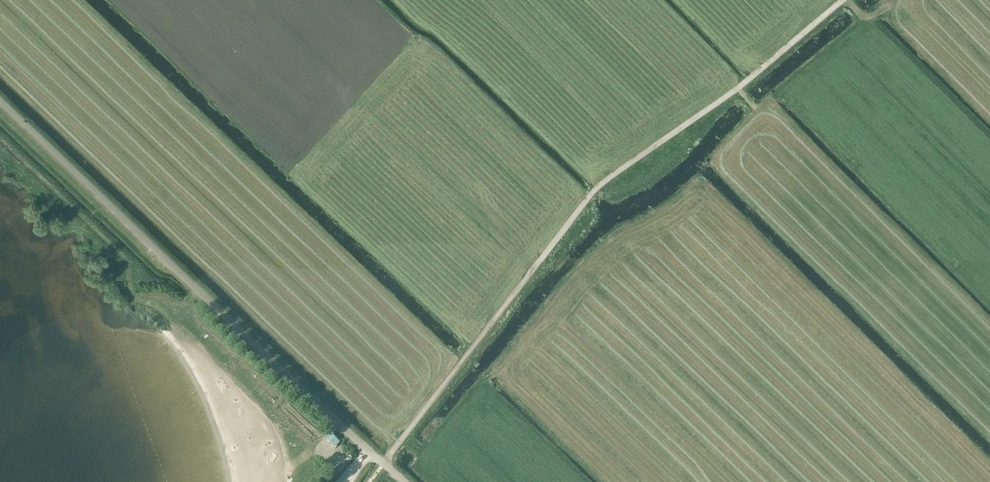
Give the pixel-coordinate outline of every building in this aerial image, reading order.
[(332,437),(327,442),(335,449),(339,444),(332,437)] [(345,468),(341,464),(333,474),(337,477),(345,468)] [(335,480),(338,481),(340,481),(345,476),(341,472),(335,480)]
